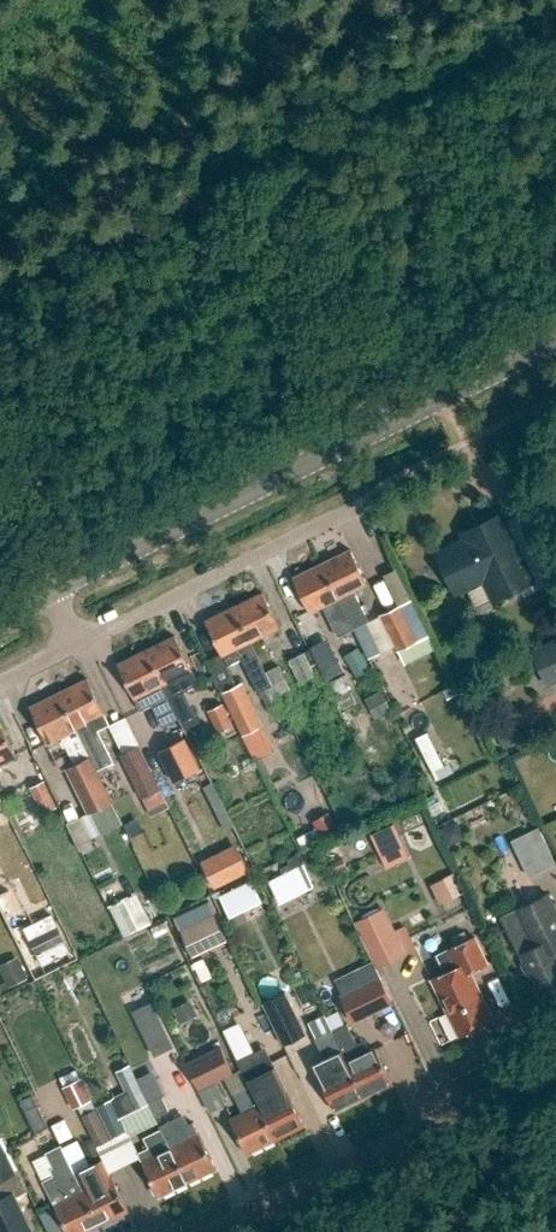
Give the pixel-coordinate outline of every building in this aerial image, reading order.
[(439,554),(457,592),(490,576),(500,597),(533,581),(501,515),(463,533),(467,541),(460,541),(454,544),(450,549),(439,554)] [(370,621),(355,591),(368,584),(351,549),(322,563),(339,598),(369,658),(382,652),(367,622),(370,621)] [(310,612),(339,598),(322,563),(294,578),(310,612)] [(235,607),(273,686),(273,685),(285,678),(279,665),(266,672),(252,641),(280,627),(263,592),(235,607)] [(413,599),(379,616),(397,653),(431,636),(413,599)] [(235,607),(206,621),(228,666),(243,658),(259,692),(273,686),(235,607)] [(147,650),(170,698),(199,683),(176,636),(147,650)] [(530,650),(547,687),(555,682),(555,638),(530,650)] [(330,681),(348,671),(331,639),(313,648),(330,681)] [(363,648),(348,654),(359,679),(373,673),(363,648)] [(179,715),(170,698),(147,650),(118,664),(141,711),(158,703),(160,707),(157,715),(163,727),(180,718),(179,715)] [(290,660),(303,684),(318,675),(306,652),(290,660)] [(99,731),(111,725),(88,679),(59,693),(76,728),(97,771),(115,762),(99,731)] [(242,683),(222,693),(255,760),(275,750),(242,683)] [(59,693),(31,707),(48,743),(61,736),(75,764),(68,768),(89,812),(112,801),(97,771),(76,728),(59,693)] [(208,710),(218,733),(234,726),(223,703),(208,710)] [(192,708),(179,715),(180,718),(185,728),(198,721),(192,708)] [(0,722),(0,765),(17,757),(0,722)] [(433,733),(422,737),(437,778),(449,774),(433,733)] [(159,751),(174,782),(201,769),(185,738),(159,751)] [(160,789),(138,744),(120,754),(151,817),(169,808),(160,789)] [(58,806),(45,781),(31,788),(44,814),(58,806)] [(16,795),(3,801),(9,814),(23,808),(16,795)] [(455,819),(440,828),(452,848),(467,838),(455,819)] [(404,847),(394,824),(370,835),(381,858),(404,847)] [(543,841),(518,854),(530,877),(555,864),(543,841)] [(214,889),(250,871),(241,853),(205,871),(214,889)] [(282,901),(314,889),(305,866),(273,878),(282,901)] [(433,885),(443,905),(466,894),(455,874),(433,885)] [(234,918),(267,902),(256,879),(223,895),(234,918)] [(151,923),(137,893),(110,906),(124,936),(151,923)] [(524,961),(521,966),(526,975),(532,975),(542,996),(555,989),(555,910),(548,893),(517,909),(535,946),(521,953),(524,961)] [(354,923),(377,969),(407,955),(384,909),(354,923)] [(215,913),(180,930),(193,958),(228,941),(215,913)] [(43,965),(73,955),(60,915),(29,925),(43,965)] [(447,973),(432,980),(460,1036),(494,1019),(471,971),(488,963),(475,937),(438,955),(447,973)] [(126,940),(86,956),(133,1070),(156,1060),(136,1009),(129,1012),(113,974),(136,965),(126,940)] [(17,956),(0,965),(0,966),(10,987),(28,978),(17,956)] [(381,975),(341,995),(354,1023),(395,1003),(381,975)] [(306,1034),(286,992),(264,1002),(285,1044),(306,1034)] [(156,1002),(137,1010),(158,1056),(177,1047),(156,1002)] [(364,1097),(332,1030),(324,1015),(309,1022),(317,1038),(315,1038),(325,1059),(313,1065),(335,1111),(364,1097)] [(332,1030),(364,1097),(393,1083),(376,1048),(363,1054),(348,1024),(332,1031),(332,1030)] [(221,1045),(186,1063),(200,1090),(235,1073),(221,1045)] [(238,1061),(251,1087),(276,1140),(305,1125),(276,1067),(262,1074),(252,1054),(238,1061)] [(148,1102),(129,1064),(116,1070),(135,1108),(148,1102)] [(91,1098),(81,1077),(63,1086),(73,1107),(91,1098)] [(235,1095),(243,1113),(230,1119),(247,1154),(276,1140),(251,1087),(235,1095)] [(34,1095),(21,1101),(37,1133),(49,1127),(34,1095)] [(96,1107),(112,1138),(127,1131),(112,1099),(96,1107)] [(82,1116),(96,1146),(111,1139),(96,1109),(82,1116)] [(161,1126),(162,1129),(188,1182),(217,1168),(194,1121),(190,1124),(185,1114),(161,1126)] [(143,1161),(143,1162),(159,1196),(188,1182),(162,1129),(150,1135),(155,1145),(139,1153),(143,1161)] [(100,1225),(83,1190),(84,1190),(75,1173),(62,1146),(48,1153),(59,1175),(49,1180),(46,1186),(55,1204),(68,1231),(87,1231),(100,1225)] [(13,1173),(0,1147),(0,1231),(31,1231),(15,1198),(28,1192),(18,1170),(13,1173)] [(83,1190),(100,1225),(129,1211),(112,1176),(112,1177),(103,1159),(75,1173),(84,1190),(83,1190)]
